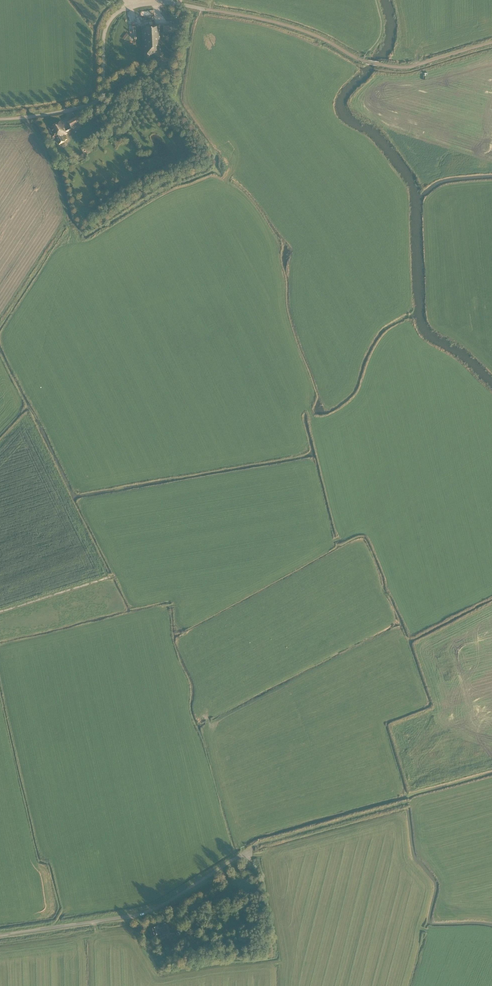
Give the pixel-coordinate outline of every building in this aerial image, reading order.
[(162,57),(161,26),(142,27),(143,53),(144,53),(145,66),(151,66),(151,58),(162,57)] [(185,917),(199,912),(196,904),(192,906),(193,906),(183,910),(185,917)] [(166,925),(159,927),(159,926),(151,928),(154,938),(168,934),(166,925)]
